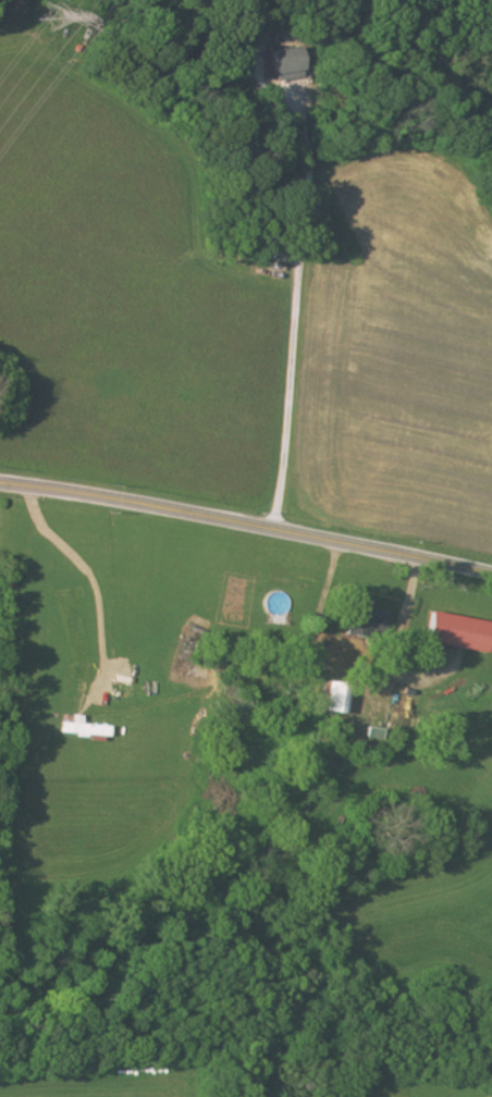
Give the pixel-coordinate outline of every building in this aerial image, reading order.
[(265,54),(274,87),(302,79),(300,72),(306,70),(300,45),(265,54)] [(387,613),(372,610),(373,602),(350,598),(346,625),(384,631),(387,613)] [(424,643),(485,654),(491,623),(429,612),(424,643)] [(344,716),(349,693),(330,689),(325,711),(344,716)]
